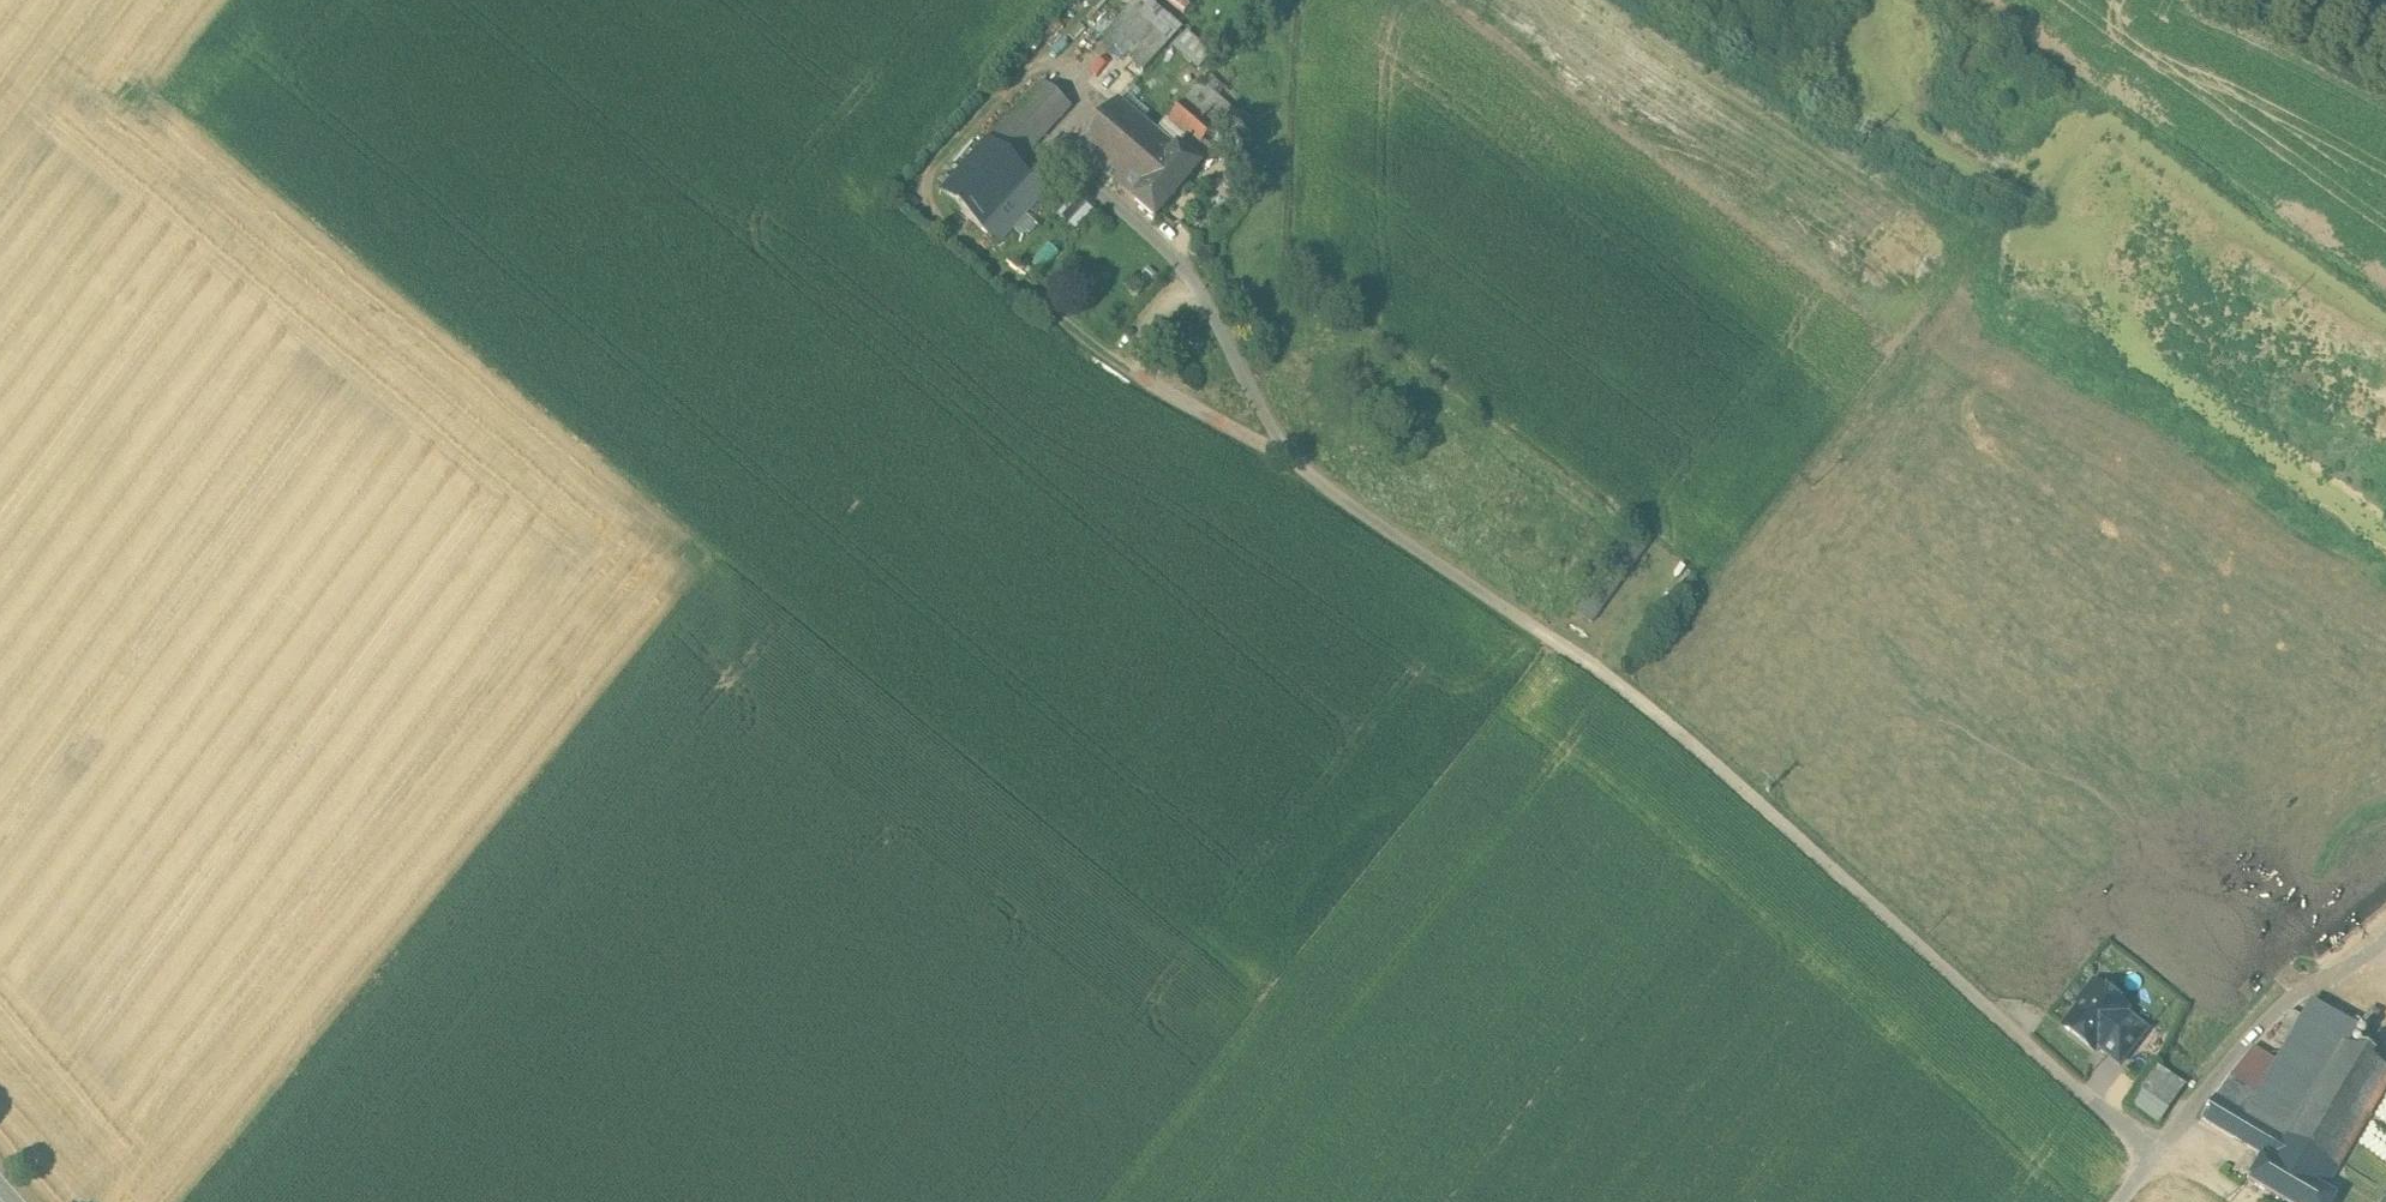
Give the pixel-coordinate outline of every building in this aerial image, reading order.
[(1148,0),(1136,0),(1129,8),(1169,43),(1181,29),(1148,0)] [(1169,43),(1129,8),(1102,39),(1143,74),(1169,43)] [(1232,108),(1201,83),(1191,96),(1221,121),(1232,108)] [(1045,85),(992,141),(1019,166),(1071,109),(1045,85)] [(1191,96),(1170,120),(1191,137),(1201,145),(1202,145),(1221,121),(1191,96)] [(1158,135),(1118,100),(1077,147),(1137,199),(1178,152),(1158,135)] [(1191,137),(1170,120),(1158,135),(1178,152),(1178,151),(1191,137)] [(1201,145),(1191,137),(1178,151),(1200,170),(1213,155),(1202,145),(1201,145)] [(992,141),(942,195),(981,231),(1031,177),(1019,166),(992,141)] [(1137,199),(1136,200),(1157,219),(1200,170),(1178,151),(1178,152),(1137,199)] [(1031,177),(981,231),(996,245),(1046,191),(1031,177)] [(1578,613),(1592,622),(1654,539),(1641,529),(1578,613)] [(2127,1010),(2094,984),(2078,1003),(2081,1006),(2064,1027),(2094,1051),(2097,1047),(2124,1014),(2127,1010)] [(2260,1097),(2249,1116),(2281,1135),(2337,1040),(2349,1047),(2359,1029),(2315,1002),(2260,1097)] [(2146,1032),(2124,1014),(2097,1047),(2120,1065),(2146,1032)] [(2281,1135),(2249,1116),(2216,1097),(2202,1118),(2264,1155),(2325,1191),(2385,1087),(2385,1069),(2349,1047),(2337,1040),(2281,1135)] [(2184,1085),(2156,1066),(2140,1089),(2143,1091),(2169,1109),(2184,1085)] [(2260,1097),(2228,1078),(2215,1096),(2216,1097),(2249,1116),(2260,1097)] [(2169,1109),(2143,1091),(2132,1106),(2158,1124),(2169,1109)] [(2264,1155),(2249,1182),(2283,1201),(2334,1201),(2337,1197),(2325,1191),(2264,1155)]
